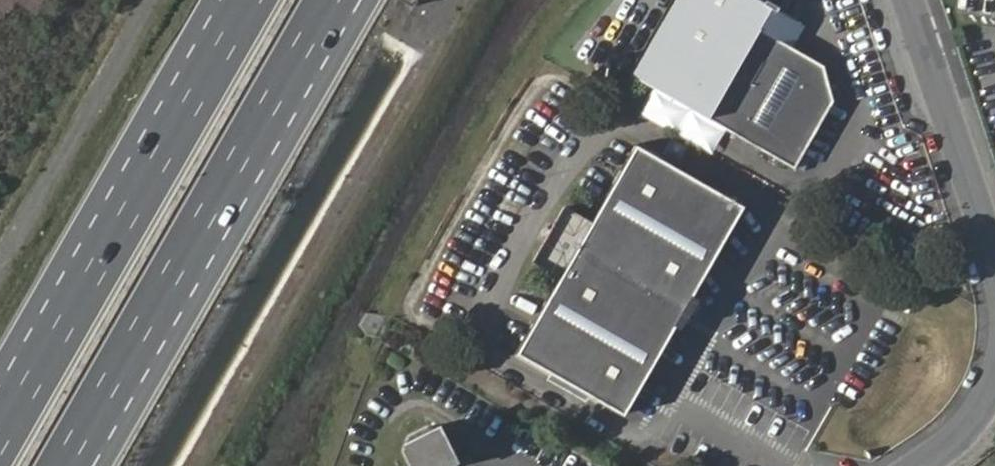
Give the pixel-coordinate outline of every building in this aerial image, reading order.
[(761,36),(773,14),(749,0),(680,0),(635,80),(797,178),(836,110),(827,75),(795,57),(761,36)] [(808,35),(773,14),(761,36),(795,57),(808,35)] [(677,325),(694,295),(745,206),(633,145),(586,226),(564,213),(535,264),(560,279),(516,352),(626,415),(677,325)] [(704,301),(694,295),(677,325),(688,331),(704,301)] [(411,435),(417,445),(407,453),(414,465),(421,465),(427,461),(430,465),(439,465),(449,460),(442,450),(452,444),(441,428),(432,434),(426,426),(411,435)]
